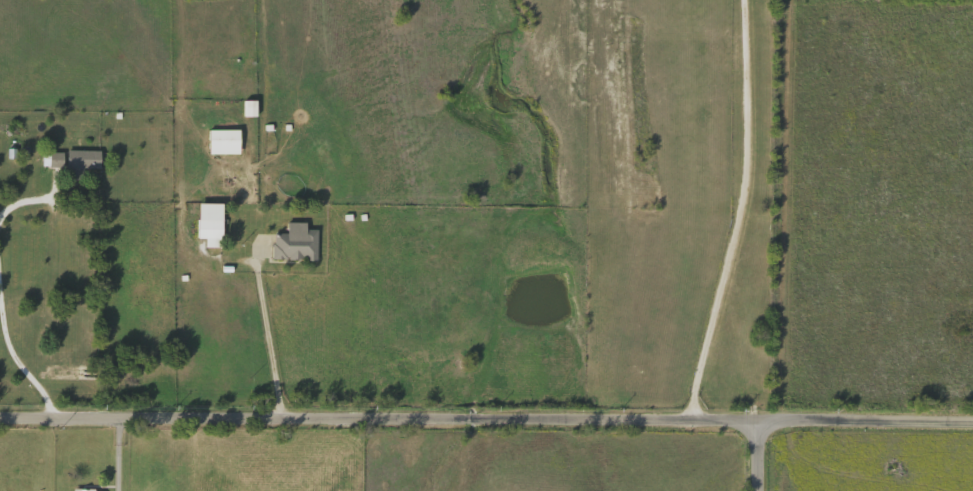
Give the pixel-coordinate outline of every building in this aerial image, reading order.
[(209,128),(240,128),(240,153),(209,153),(209,128)] [(102,150),(102,167),(85,167),(85,179),(69,179),(69,150),(102,150)] [(65,151),(65,166),(43,166),(43,151),(65,151)] [(223,202),(223,246),(206,246),(206,238),(200,238),(200,202),(223,202)] [(308,221),(308,228),(319,228),(318,259),(273,258),(274,232),(288,233),(288,221),(308,221)]
